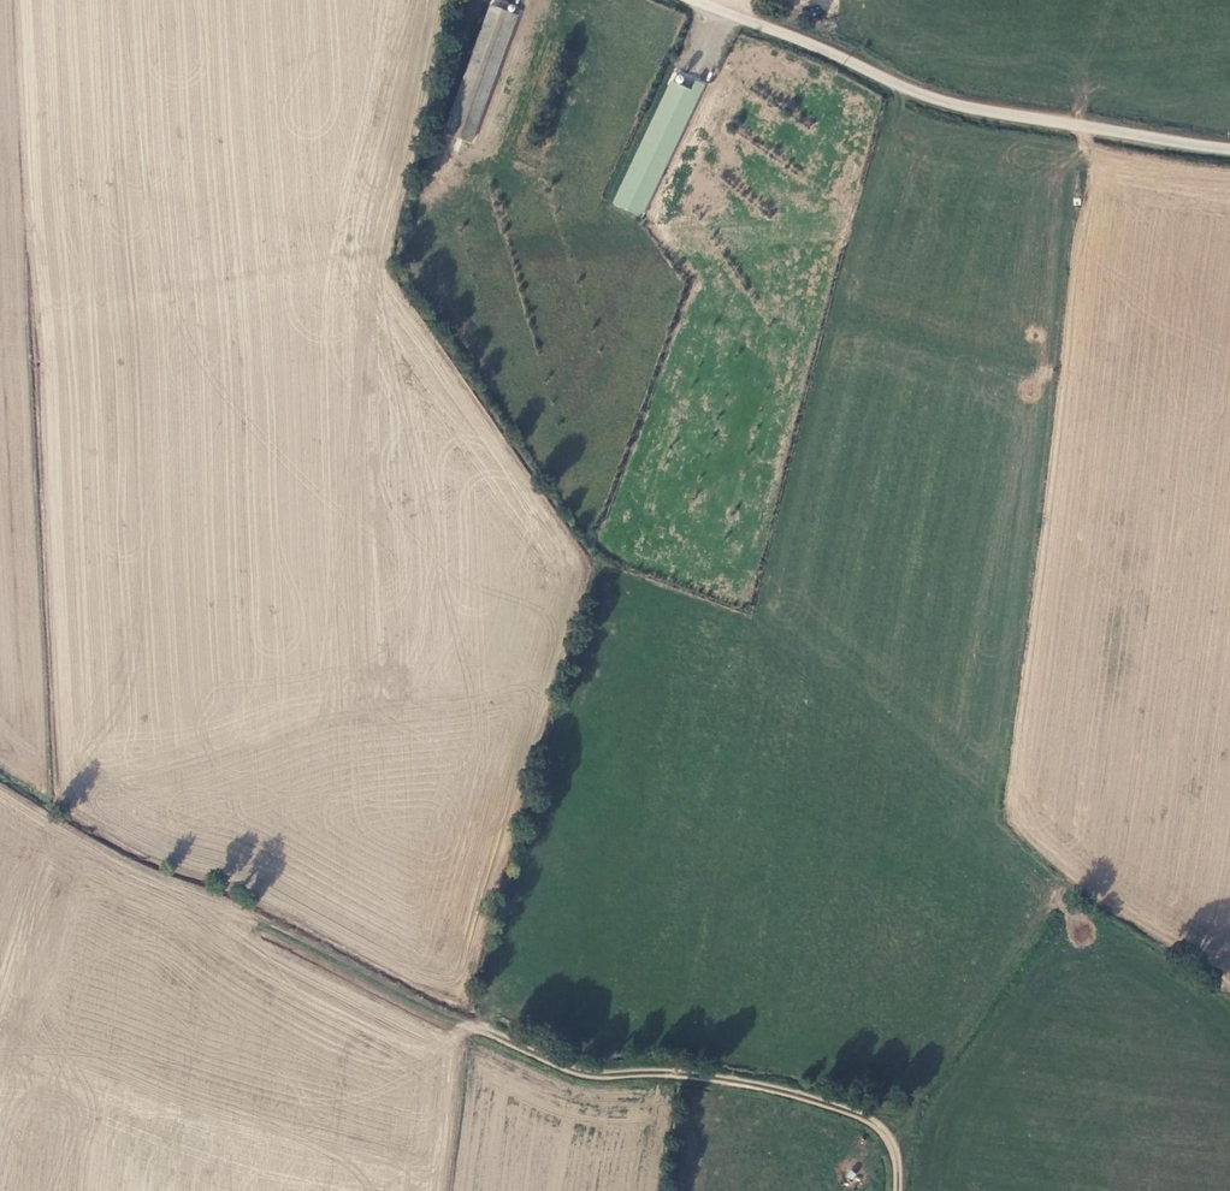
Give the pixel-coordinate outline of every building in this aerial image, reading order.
[(445,132),(472,142),(518,11),(493,3),(445,132)] [(646,218),(701,82),(695,79),(691,89),(666,79),(615,205),(646,218)]
